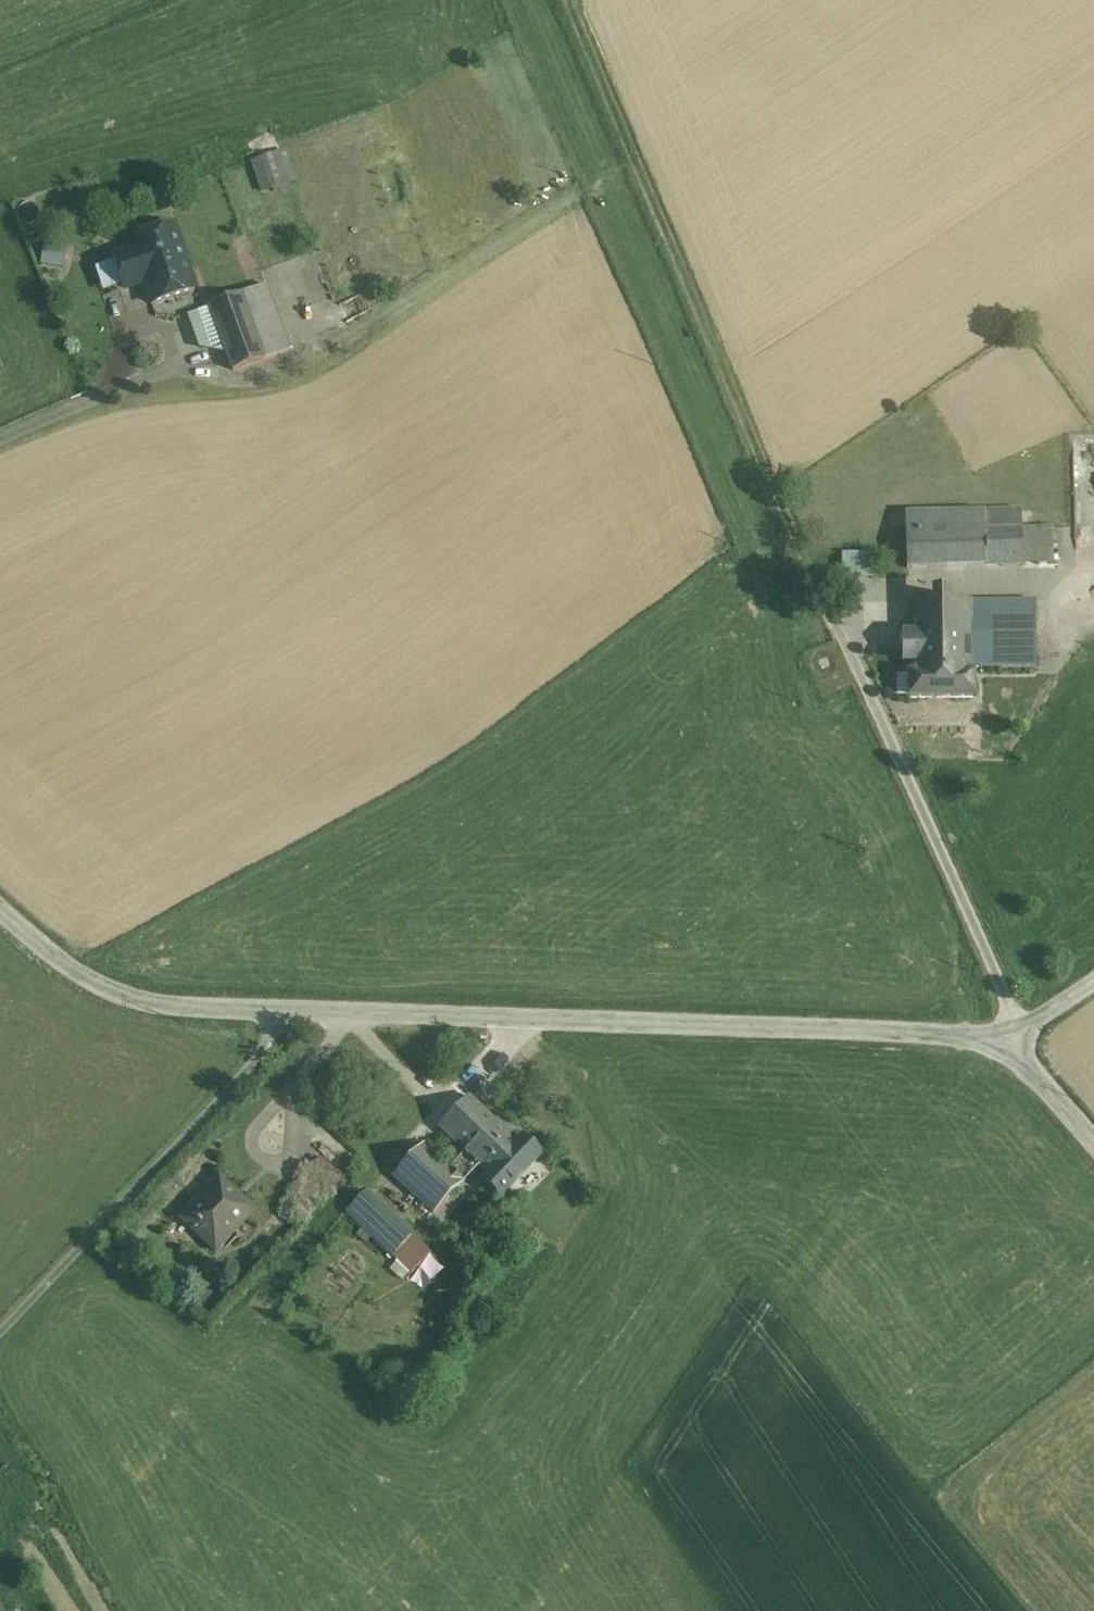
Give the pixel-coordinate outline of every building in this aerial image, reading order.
[(287,151),(253,163),(264,196),(299,184),(287,151)] [(124,297),(144,290),(154,318),(202,300),(176,228),(128,245),(132,256),(111,263),(124,297)] [(292,353),(267,288),(209,310),(233,375),(292,353)] [(987,513),(903,515),(904,571),(988,570),(987,513)] [(1024,513),(987,513),(988,570),(1025,570),(1025,531),(1024,513)] [(1025,531),(1025,570),(1056,569),(1055,530),(1025,531)] [(913,604),(913,654),(910,654),(910,705),(975,705),(975,670),(1037,670),(1038,605),(913,604)] [(481,1187),(500,1206),(545,1161),(526,1142),(521,1147),(473,1101),(442,1132),(490,1178),(481,1187)] [(426,1147),(394,1179),(434,1218),(466,1186),(426,1147)] [(319,1160),(290,1190),(311,1210),(340,1180),(319,1160)] [(221,1178),(177,1222),(214,1259),(258,1215),(221,1178)] [(413,1236),(367,1193),(348,1213),(393,1257),(411,1238),(413,1236)] [(411,1238),(393,1257),(412,1274),(430,1256),(411,1238)]
